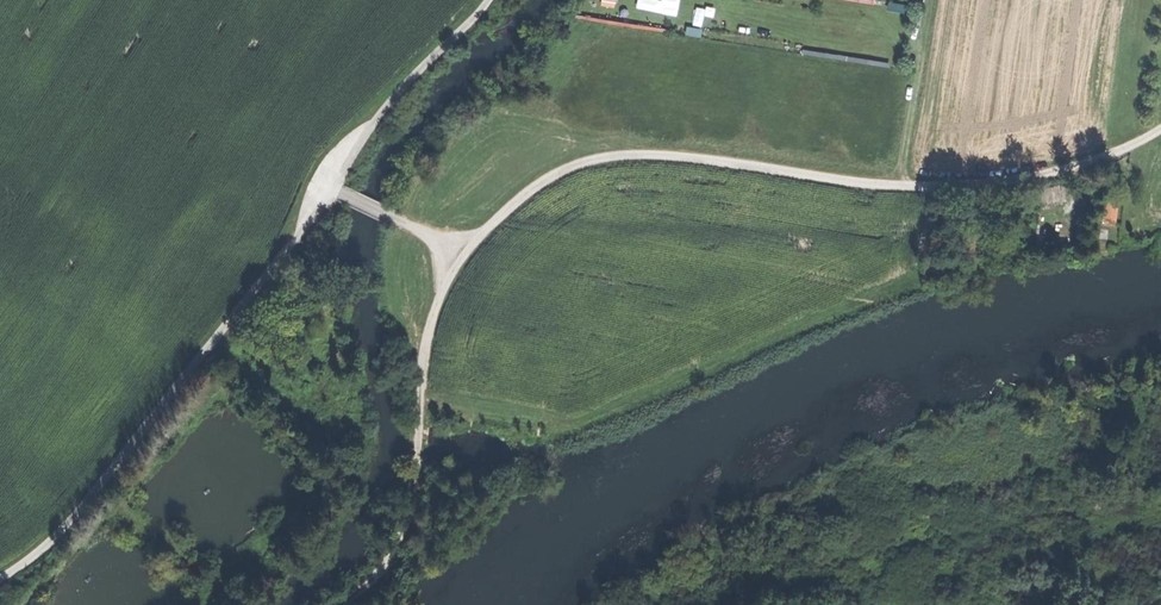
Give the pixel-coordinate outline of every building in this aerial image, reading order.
[(1102,222),(1114,224),(1117,201),(1105,199),(1102,222)]
